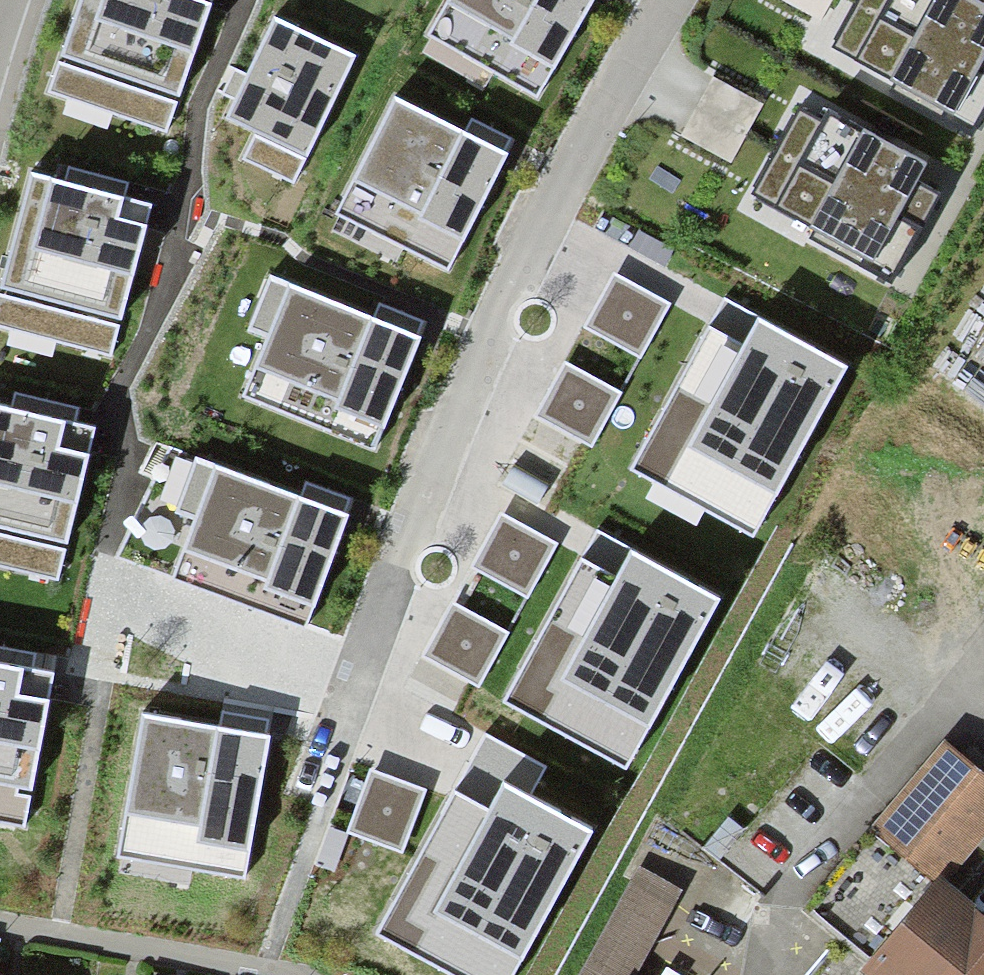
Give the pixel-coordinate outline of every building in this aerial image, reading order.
[(50,88),(169,129),(213,0),(80,0),(50,88)] [(434,29),(543,92),(596,0),(451,0),(434,29)] [(822,21),(834,0),(783,0),(822,21)] [(834,46),(973,122),(983,104),(983,5),(976,0),(859,0),(834,46)] [(358,56),(274,16),(222,122),(251,135),(239,160),(295,187),(358,56)] [(763,103),(713,76),(681,135),(730,162),(763,103)] [(508,152),(395,94),(335,212),(448,269),(508,152)] [(802,109),(755,192),(893,272),(914,234),(936,194),(916,183),(920,178),(928,163),(829,108),(822,120),(802,109)] [(27,170),(0,273),(0,328),(112,358),(153,203),(27,170)] [(614,273),(585,327),(641,357),(670,303),(614,273)] [(422,337),(271,275),(249,328),(271,337),(246,396),(375,449),(422,337)] [(847,366),(757,317),(742,344),(708,326),(629,470),(753,537),(847,366)] [(566,361),(537,416),(593,446),(622,391),(566,361)] [(0,406),(0,567),(58,581),(95,429),(0,406)] [(344,517),(195,459),(174,510),(195,518),(174,574),(302,624),(344,517)] [(501,514),(472,569),(528,599),(557,545),(501,514)] [(721,600),(633,552),(618,579),(584,559),(505,705),(624,766),(721,600)] [(453,601),(424,655),(480,685),(509,631),(453,601)] [(0,665),(0,820),(25,824),(51,674),(0,665)] [(266,738),(144,716),(119,854),(241,876),(266,738)] [(983,815),(983,787),(937,748),(865,835),(927,885),(983,815)] [(425,791),(371,771),(347,833),(401,853),(425,791)] [(504,783),(490,810),(455,791),(375,935),(446,974),(511,974),(591,832),(504,783)] [(670,898),(624,874),(569,974),(626,974),(670,898)] [(927,887),(859,974),(983,974),(983,931),(927,887)]
